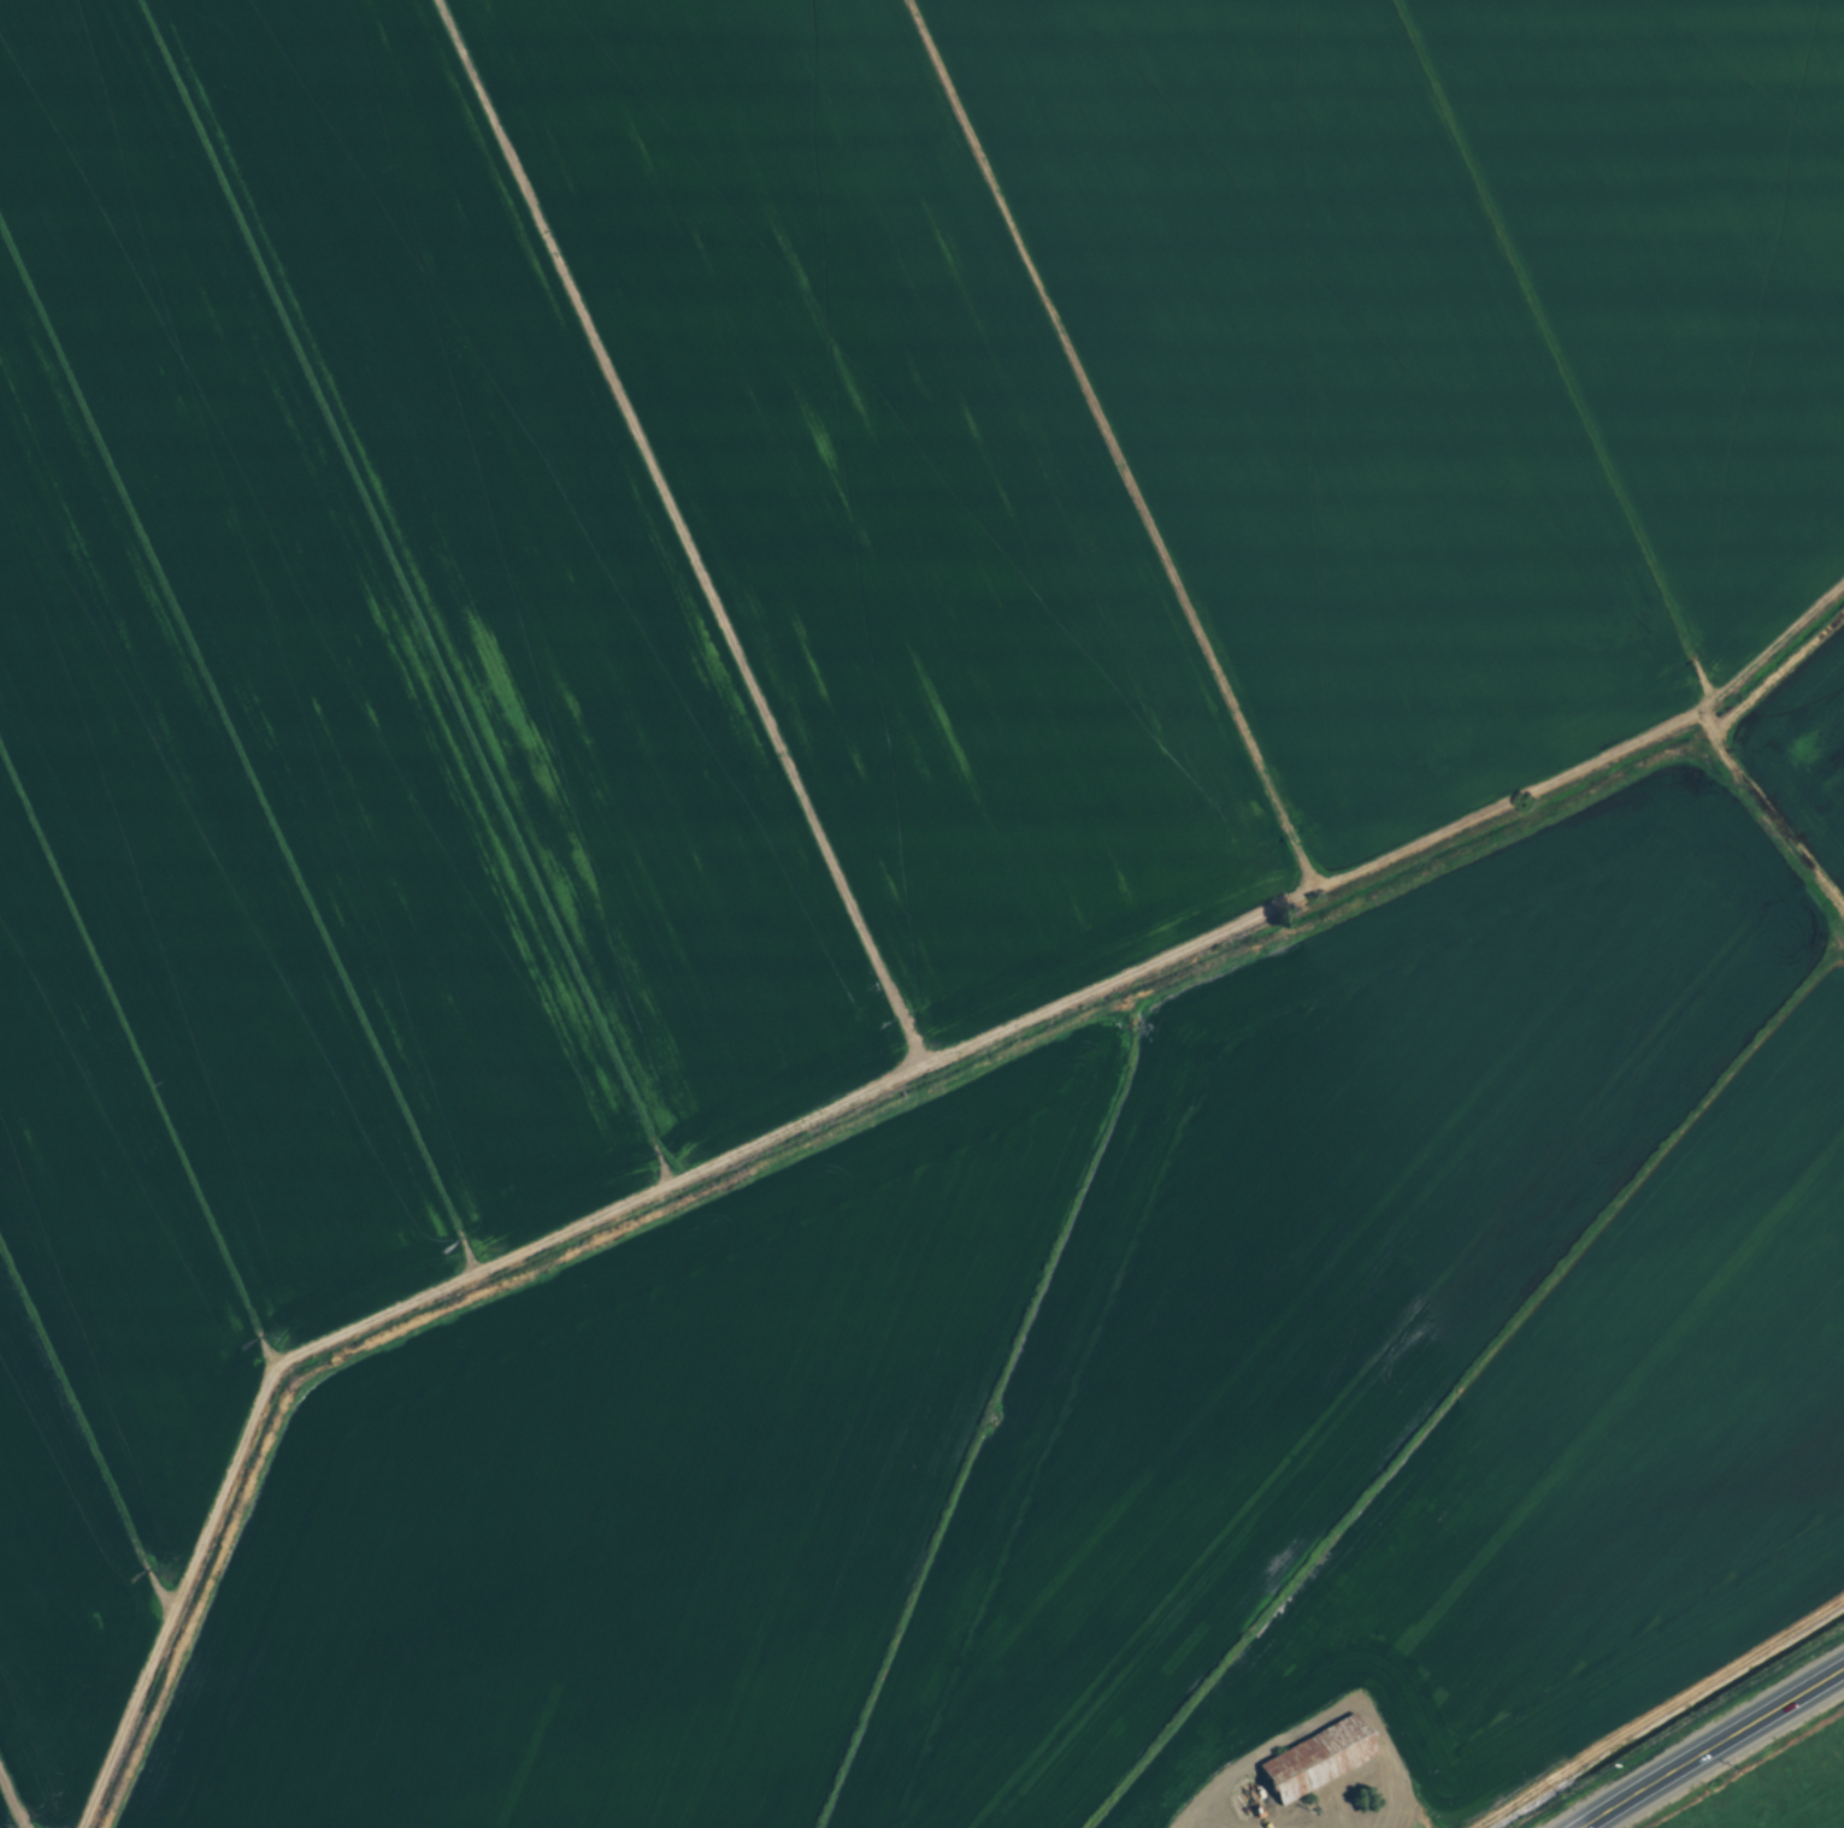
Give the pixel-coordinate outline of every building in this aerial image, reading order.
[(1380,1758),(1368,1733),(1359,1737),(1355,1729),(1352,1730),(1348,1721),(1259,1762),(1279,1804),(1380,1758)]
